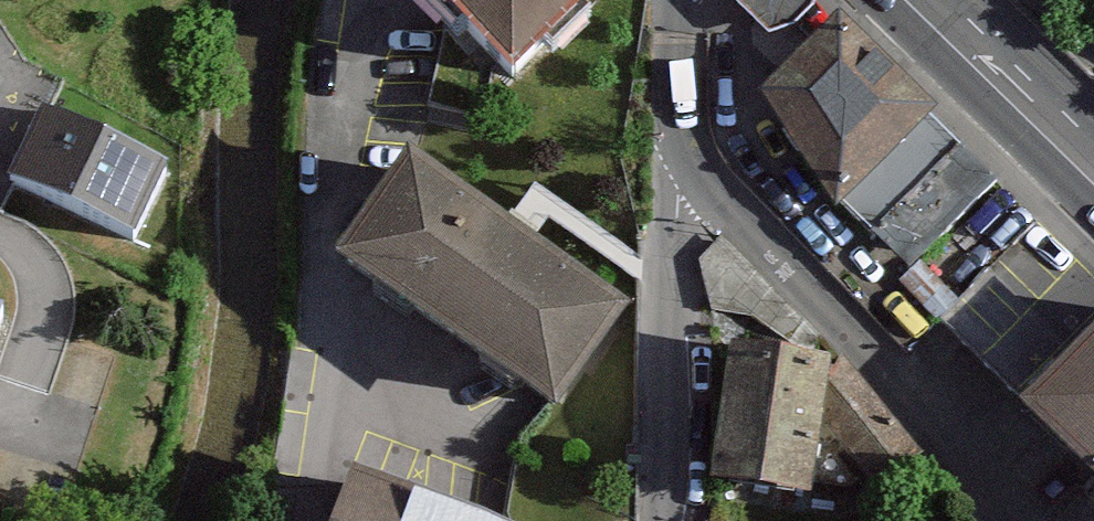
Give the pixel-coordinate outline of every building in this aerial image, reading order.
[(526,71),(600,0),(457,0),(526,71)] [(768,31),(796,20),(813,5),(814,0),(734,0),(768,31)] [(910,273),(999,192),(848,28),(774,96),(824,150),(809,164),(910,273)] [(17,191),(140,243),(168,176),(45,124),(17,191)] [(640,308),(423,156),(350,260),(567,411),(640,308)] [(730,249),(711,271),(733,283),(719,305),(812,352),(823,343),(730,249)] [(15,303),(0,297),(0,350),(15,303)] [(928,469),(845,365),(744,349),(724,477),(828,493),(838,432),(891,498),(928,469)] [(1036,408),(1093,465),(1093,349),(1036,408)] [(363,489),(351,520),(450,520),(363,489)]
